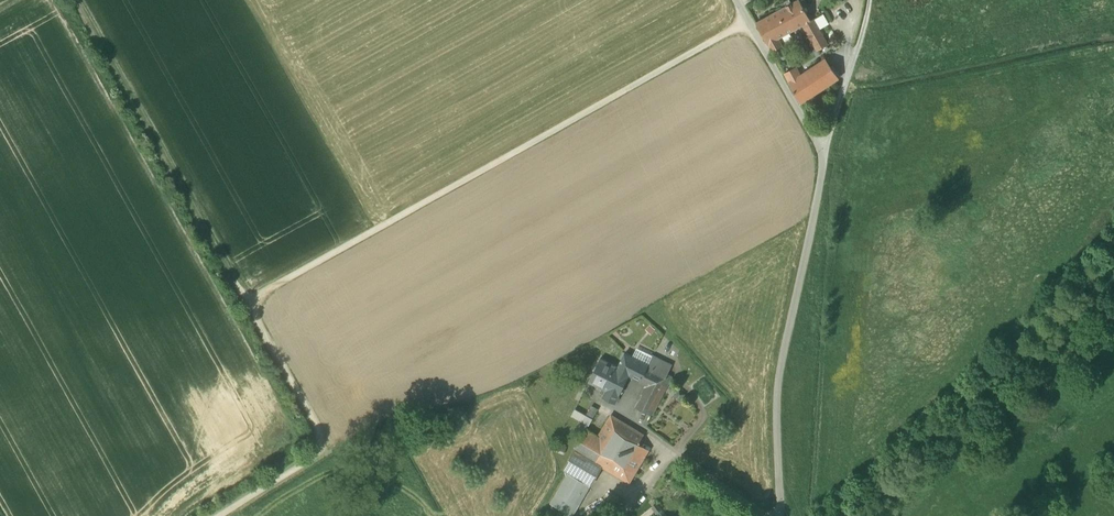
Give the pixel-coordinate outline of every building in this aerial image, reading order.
[(782,8),(794,30),(802,25),(811,20),(800,0),(797,0),(782,8)] [(778,38),(794,30),(782,8),(756,23),(768,44),(772,51),(782,46),(778,38)] [(815,18),(820,29),(829,24),(823,13),(815,18)] [(811,20),(826,48),(830,46),(820,29),(815,18),(811,20)] [(816,52),(819,52),(826,48),(811,20),(802,25),(816,52)] [(825,58),(801,75),(789,82),(801,104),(839,78),(825,58)] [(785,74),(789,82),(801,75),(796,67),(785,74)] [(631,359),(637,361),(648,367),(651,361),(653,356),(637,348),(631,359)] [(624,355),(618,368),(606,391),(603,397),(615,403),(630,375),(637,361),(631,359),(624,355)] [(651,361),(648,367),(666,377),(673,364),(654,355),(653,356),(651,361)] [(589,382),(606,391),(618,368),(601,359),(589,382)] [(641,381),(648,367),(637,361),(630,375),(641,381)] [(666,377),(648,367),(641,381),(647,384),(642,394),(644,395),(634,415),(648,422),(670,379),(667,377),(666,377)] [(586,430),(592,420),(587,417),(592,407),(590,406),(585,414),(581,421),(578,426),(586,430)] [(597,410),(592,407),(587,417),(592,420),(597,410)] [(571,416),(581,421),(585,414),(575,408),(571,416)] [(597,437),(606,443),(620,421),(611,416),(597,437)] [(589,446),(583,454),(593,460),(604,466),(627,481),(628,480),(632,474),(644,455),(635,449),(643,436),(620,421),(606,443),(610,446),(609,447),(612,448),(606,457),(589,446)] [(589,446),(606,457),(612,448),(609,447),(610,446),(606,443),(597,437),(586,430),(575,448),(583,454),(589,446)] [(556,452),(565,454),(566,448),(558,445),(556,452)] [(581,479),(584,475),(593,460),(583,454),(575,448),(563,469),(568,472),(581,479)] [(604,466),(593,460),(584,475),(581,479),(591,485),(591,486),(604,466)] [(573,515),(591,485),(581,479),(568,472),(550,503),(573,515)] [(662,509),(657,502),(651,507),(657,513),(662,509)]
